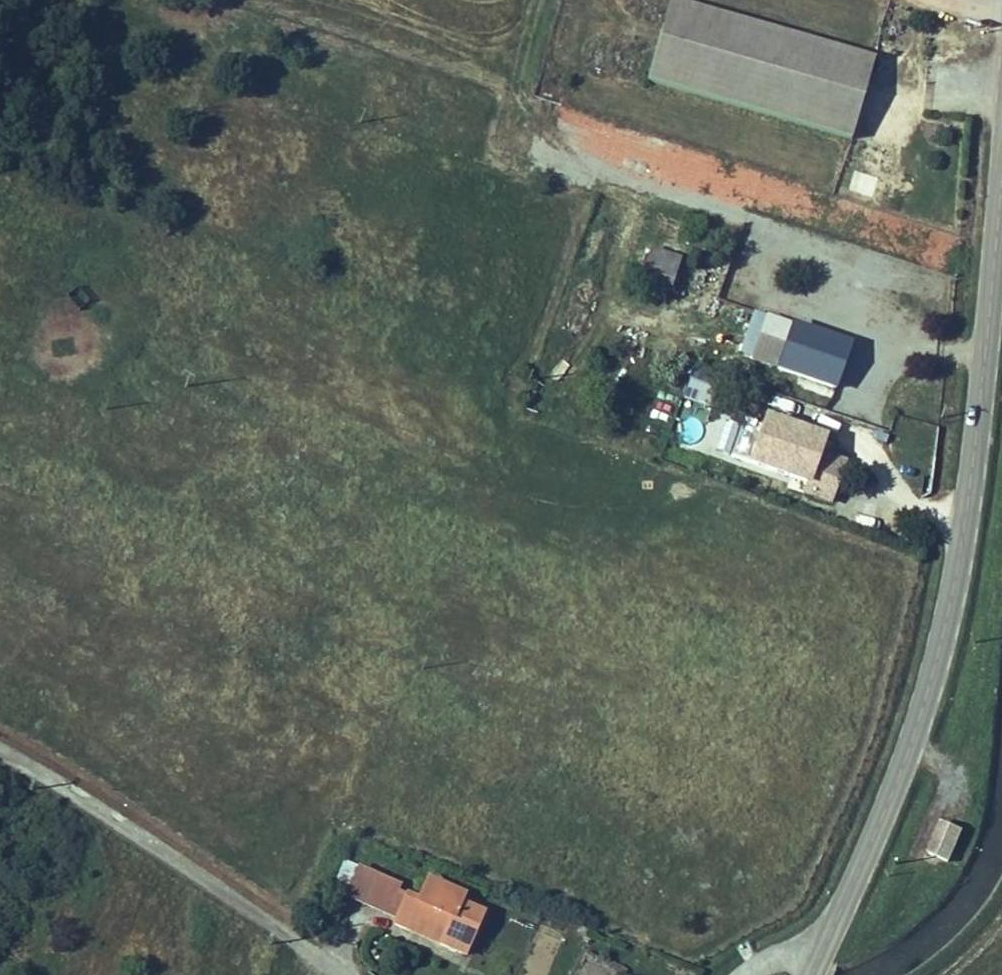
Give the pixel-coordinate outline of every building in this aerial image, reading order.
[(698,6),(674,82),(872,143),(896,67),(698,6)] [(668,266),(681,272),(685,261),(700,266),(704,254),(676,244),(668,266)] [(685,261),(681,272),(696,277),(700,266),(685,261)] [(792,316),(782,343),(804,351),(814,323),(792,316)] [(782,343),(776,360),(855,389),(872,344),(814,323),(804,351),(782,343)] [(681,398),(703,406),(715,374),(693,366),(681,398)] [(786,421),(769,465),(827,486),(844,443),(786,421)] [(938,821),(926,855),(950,863),(962,830),(938,821)] [(414,945),(445,959),(443,965),(468,974),(469,974),(488,932),(465,924),(469,916),(431,901),(414,945)] [(370,904),(361,925),(397,939),(402,926),(377,916),(379,907),(370,904)] [(624,963),(581,952),(576,974),(621,974),(624,963)]
